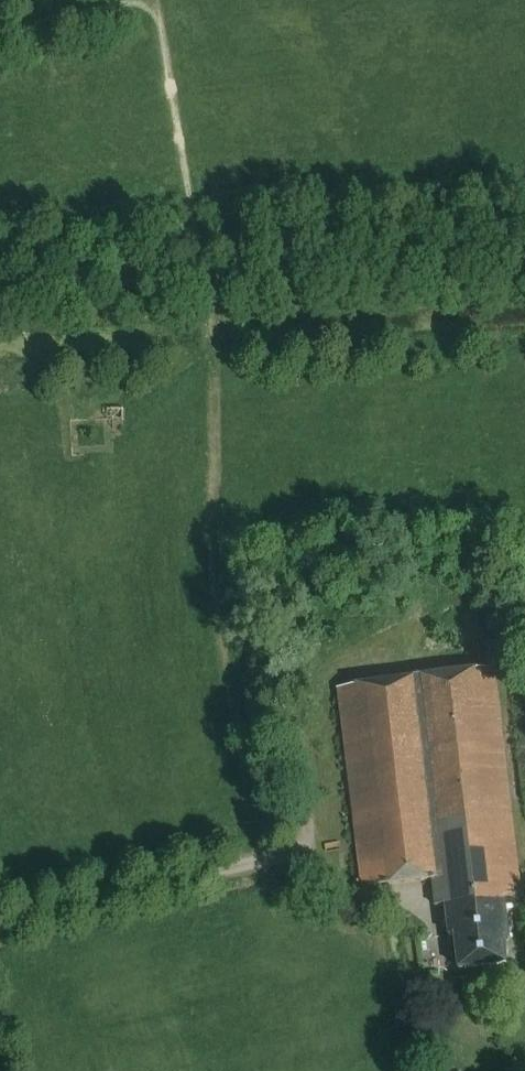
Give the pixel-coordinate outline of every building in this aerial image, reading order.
[(456,944),(459,970),(507,964),(504,943),(510,942),(504,898),(524,895),(495,670),(339,691),(365,889),(433,879),(437,906),(445,904),(450,937),(455,936),(456,944)]
